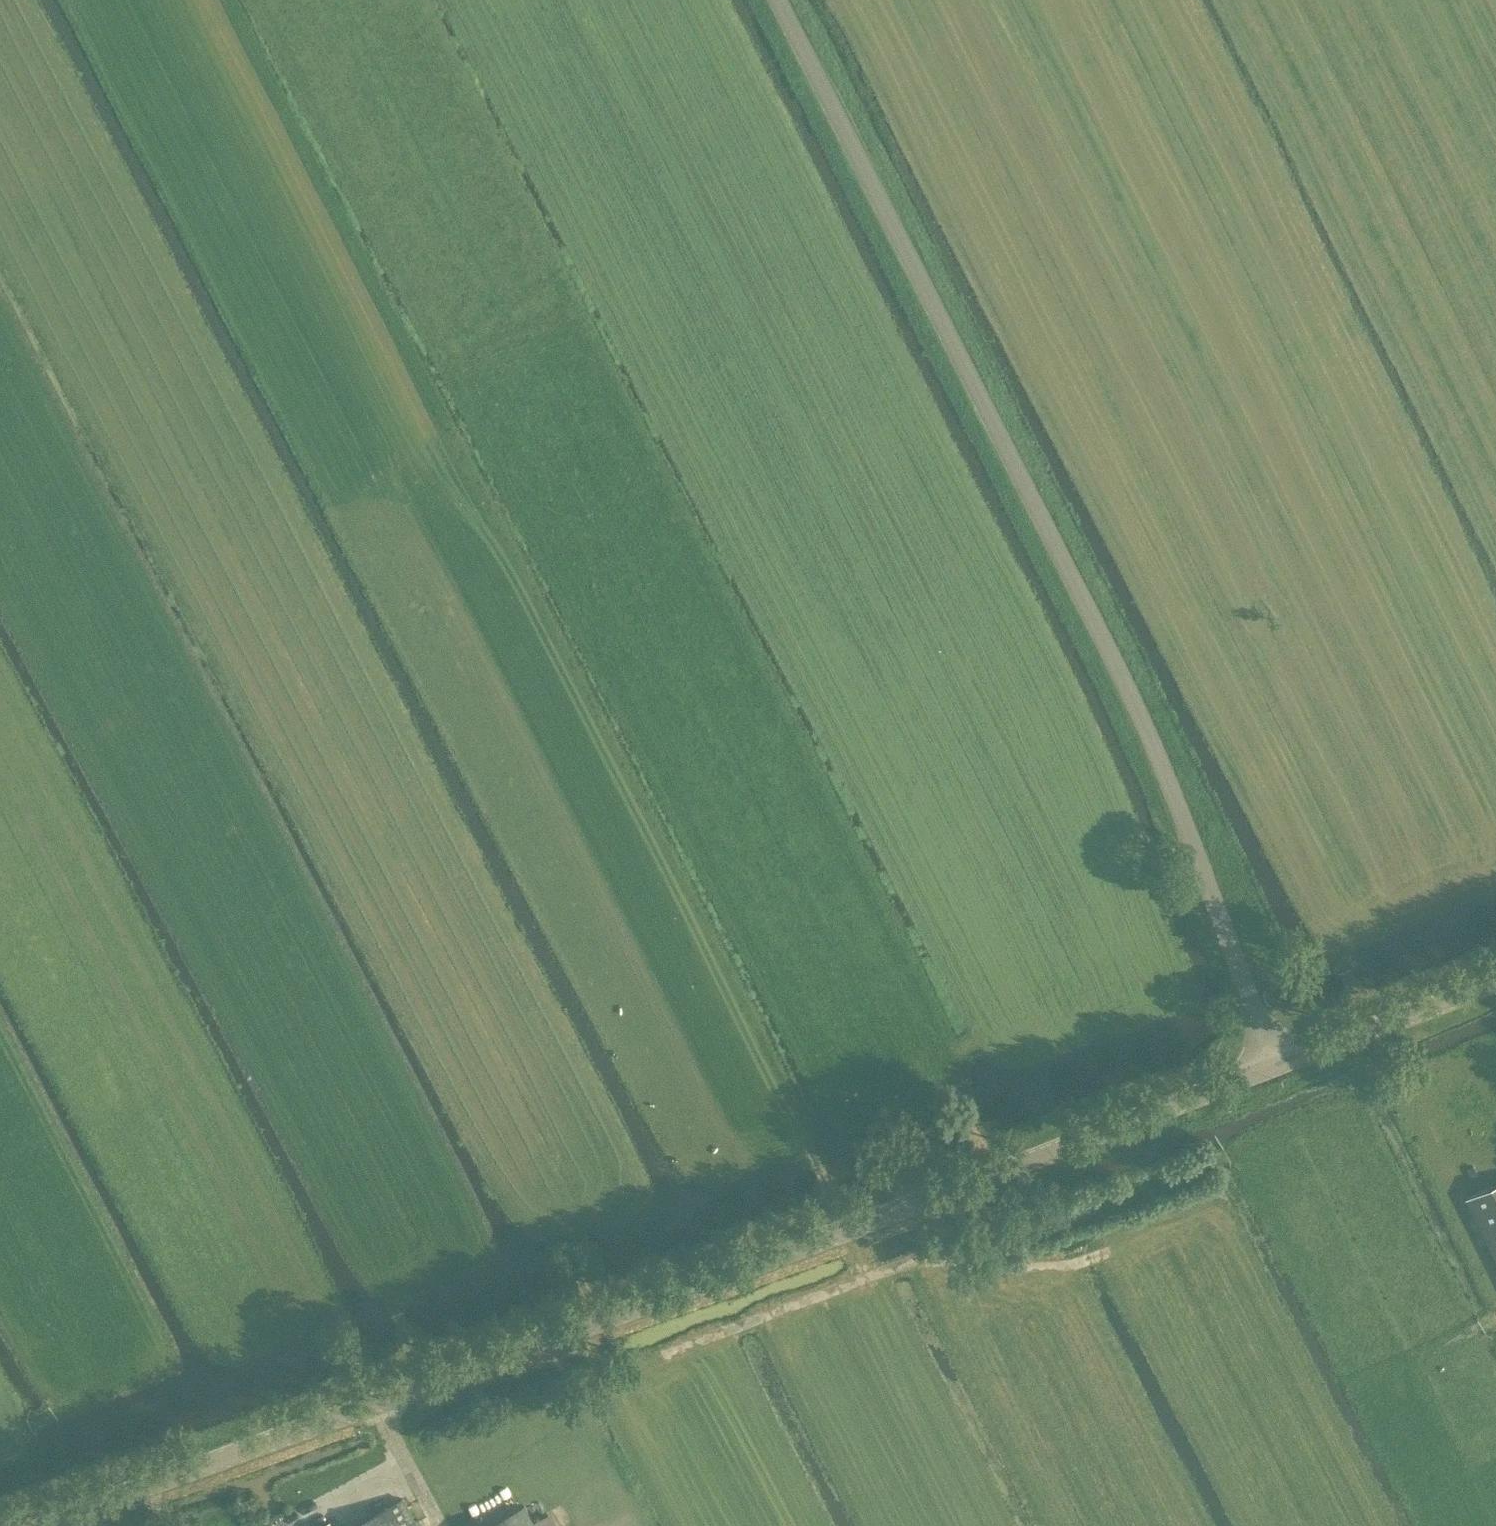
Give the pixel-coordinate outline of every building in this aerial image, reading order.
[(1495,1254),(1495,1183),(1468,1197),(1495,1254)] [(403,1498),(350,1525),(418,1525),(403,1498)] [(525,1505),(486,1525),(536,1525),(525,1505)]
